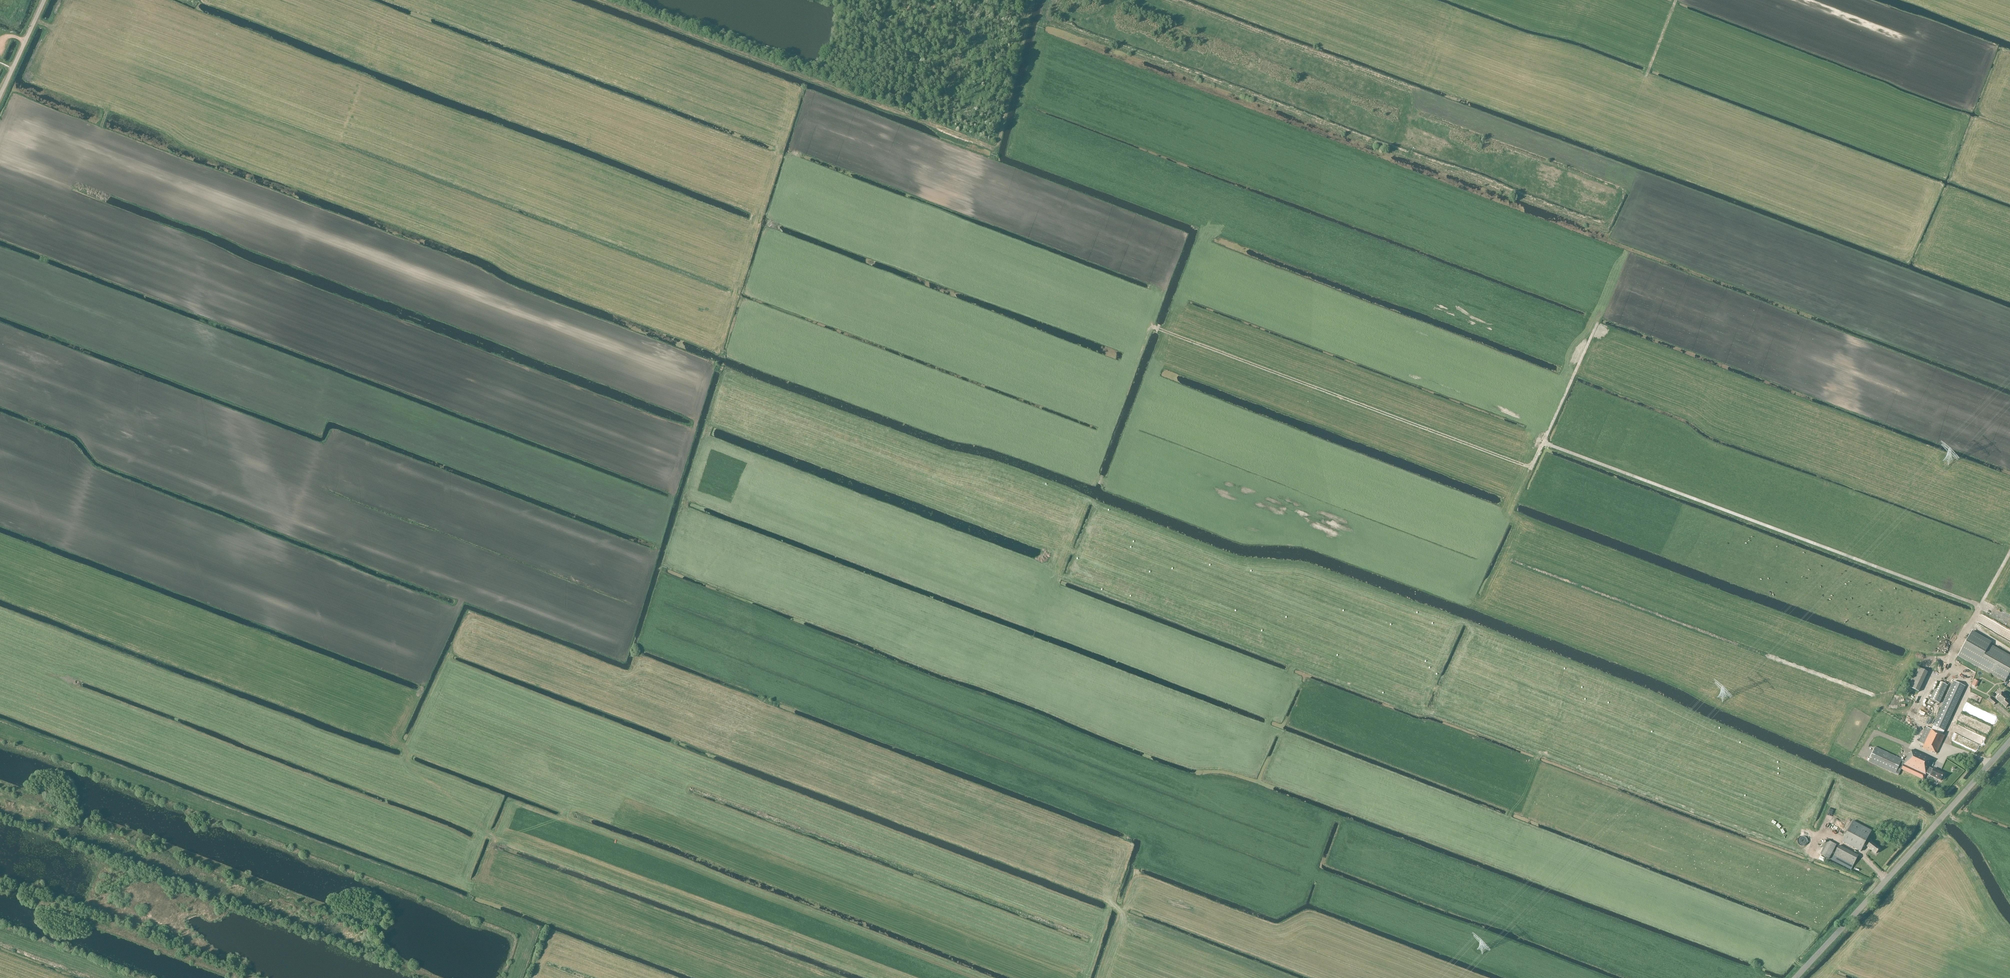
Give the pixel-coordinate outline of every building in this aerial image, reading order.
[(1978,667),(2005,683),(2009,674),(2009,657),(1990,645),(1992,642),(1972,631),(1957,657),(1977,668),(1978,667)] [(1908,687),(1919,692),(1928,673),(1917,668),(1908,687)] [(1937,713),(1947,684),(1937,681),(1930,703),(1936,705),(1934,712),(1937,713)] [(1924,744),(1922,749),(1932,753),(1932,752),(1936,754),(1945,736),(1943,735),(1944,732),(1965,687),(1954,682),(1933,727),(1932,730),(1926,728),(1921,739),(1919,742),(1924,744)] [(2006,708),(2009,704),(2009,703),(2007,701),(2009,699),(2002,693),(1996,699),(2006,708)] [(1987,700),(1994,705),(1996,702),(1990,697),(1987,700)] [(1989,725),(1960,716),(1958,722),(1987,732),(1989,725)] [(1901,770),(1924,780),(1926,774),(1930,775),(1930,776),(1940,781),(1944,773),(1934,768),(1933,769),(1929,768),(1933,760),(1912,750),(1910,755),(1908,754),(1905,761),(1875,747),(1868,762),(1898,776),(1901,770)] [(1826,812),(1819,831),(1825,833),(1826,830),(1829,832),(1834,818),(1832,817),(1833,815),(1826,812)] [(1868,847),(1876,854),(1880,849),(1871,842),(1871,841),(1868,838),(1871,831),(1853,821),(1842,842),(1861,852),(1864,844),(1868,847)] [(1802,835),(1797,840),(1801,844),(1806,839),(1802,835)] [(1812,840),(1805,852),(1810,855),(1810,854),(1813,855),(1815,852),(1813,851),(1817,843),(1812,840)] [(1820,854),(1829,859),(1837,845),(1828,840),(1820,854)] [(1834,856),(1853,866),(1858,856),(1839,846),(1834,856)]
